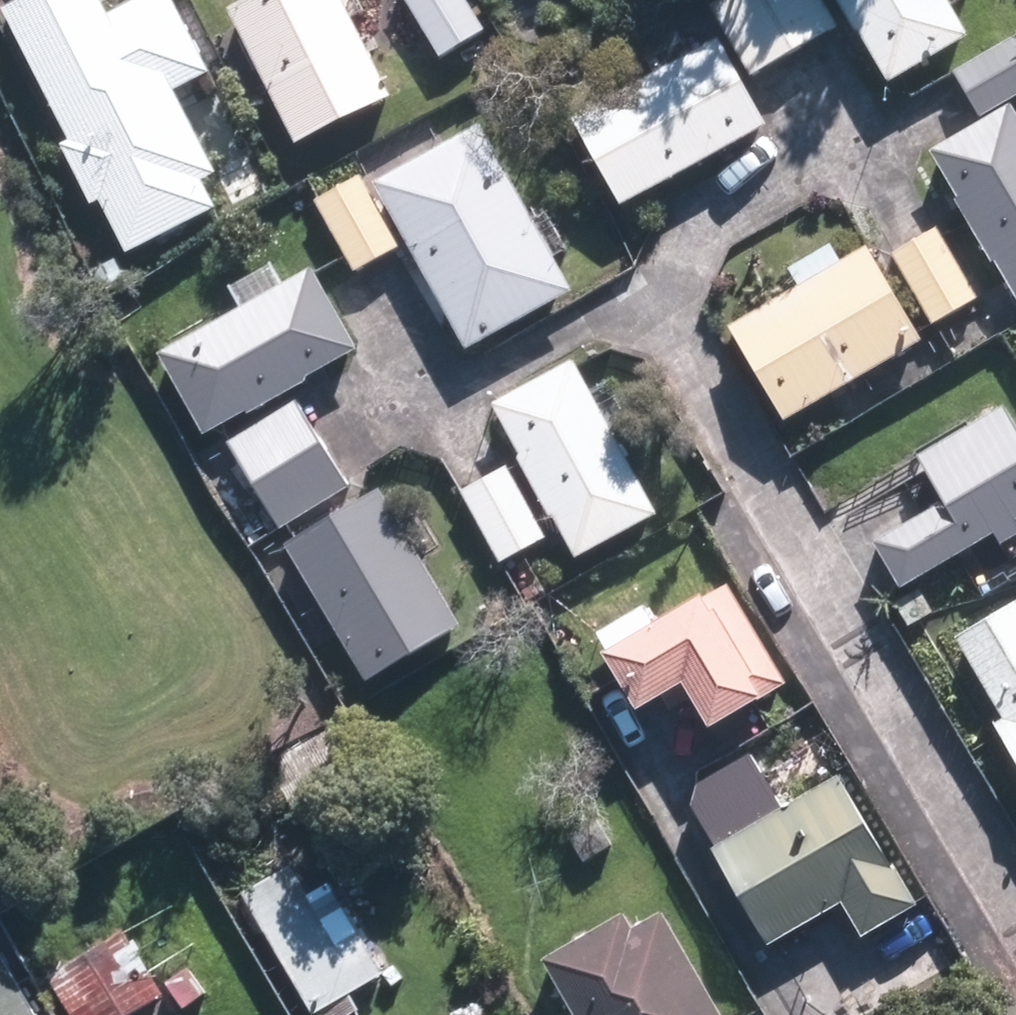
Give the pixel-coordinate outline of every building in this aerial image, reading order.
[(102,0),(12,0),(2,5),(69,136),(58,142),(89,202),(100,196),(126,248),(209,206),(195,180),(214,170),(172,86),(206,69),(171,0),(126,0),(106,10),(102,0)] [(293,140),(389,92),(342,0),(240,0),(225,8),(293,140)] [(434,54),(482,24),(467,0),(401,0),(434,54)] [(710,3),(752,75),(840,23),(826,0),(715,0),(710,3)] [(892,80),(974,33),(954,0),(845,0),(892,80)] [(1015,96),(1015,33),(952,69),(979,117),(1015,96)] [(722,36),(575,116),(624,204),(770,125),(722,36)] [(1015,294),(1015,108),(1013,103),(931,152),(1015,294)] [(482,122),(378,179),(470,349),(575,290),(482,122)] [(363,173),(316,197),(355,270),(401,244),(363,173)] [(936,226),(889,253),(933,328),(978,301),(936,226)] [(924,341),(870,244),(732,321),(786,418),(924,341)] [(315,265),(165,351),(211,433),(362,349),(315,265)] [(578,357),(495,401),(579,558),(661,514),(578,357)] [(300,398),(228,440),(278,526),(350,485),(300,398)] [(1015,519),(1015,403),(1014,399),(924,450),(949,497),(882,536),(908,582),(1015,519)] [(509,462),(462,488),(501,563),(549,537),(509,462)] [(464,624),(384,487),(291,541),(370,679),(464,624)] [(597,630),(646,710),(691,683),(719,728),(772,696),(771,693),(790,682),(730,582),(659,623),(645,599),(597,630)] [(955,635),(1003,717),(995,721),(1015,758),(1015,599),(955,635)] [(843,773),(713,848),(769,945),(845,900),(865,935),(919,905),(843,773)] [(615,837),(601,813),(572,830),(586,854),(615,837)] [(249,887),(319,1007),(388,966),(369,936),(347,949),(295,860),(249,887)] [(625,913),(544,960),(575,1014),(723,1014),(663,913),(636,929),(625,913)] [(0,934),(0,1014),(47,1014),(0,934)] [(47,979),(67,1014),(125,1014),(159,996),(124,935),(47,979)] [(192,961),(169,976),(186,1004),(209,990),(192,961)]
